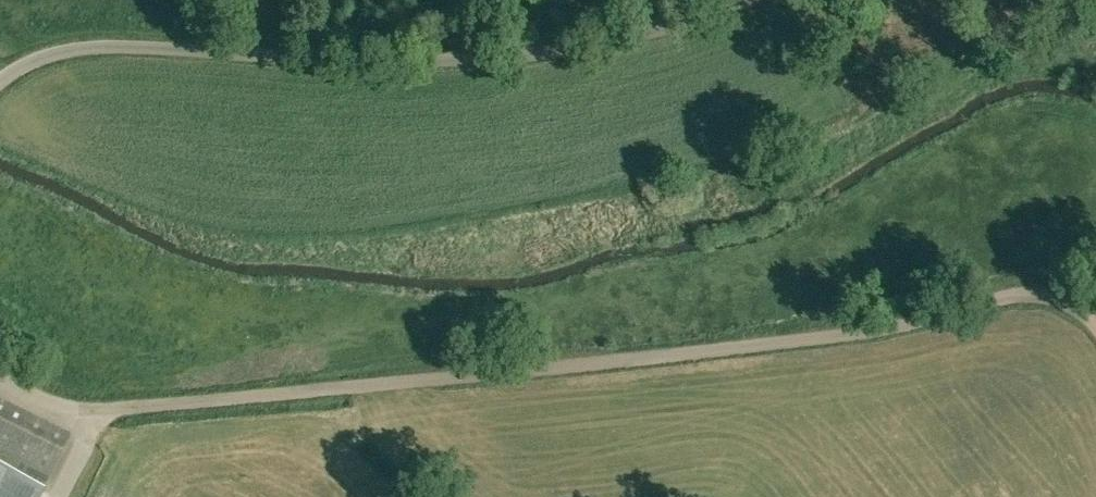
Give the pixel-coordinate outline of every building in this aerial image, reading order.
[(69,435),(0,402),(0,461),(43,484),(69,435)] [(40,488),(0,469),(0,496),(36,496),(40,488)]
